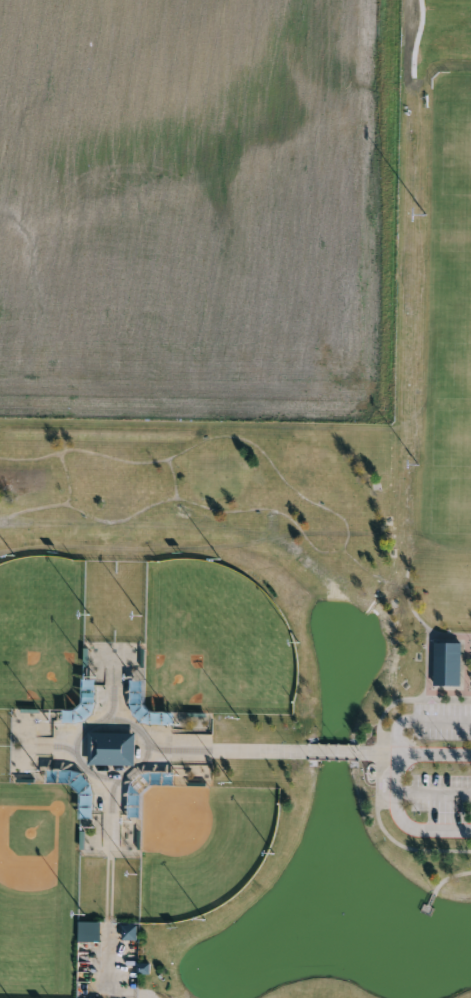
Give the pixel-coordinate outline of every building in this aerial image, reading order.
[(457,685),(431,685),(430,642),(457,642),(457,685)] [(131,733),(131,765),(84,765),(84,733),(131,733)]
